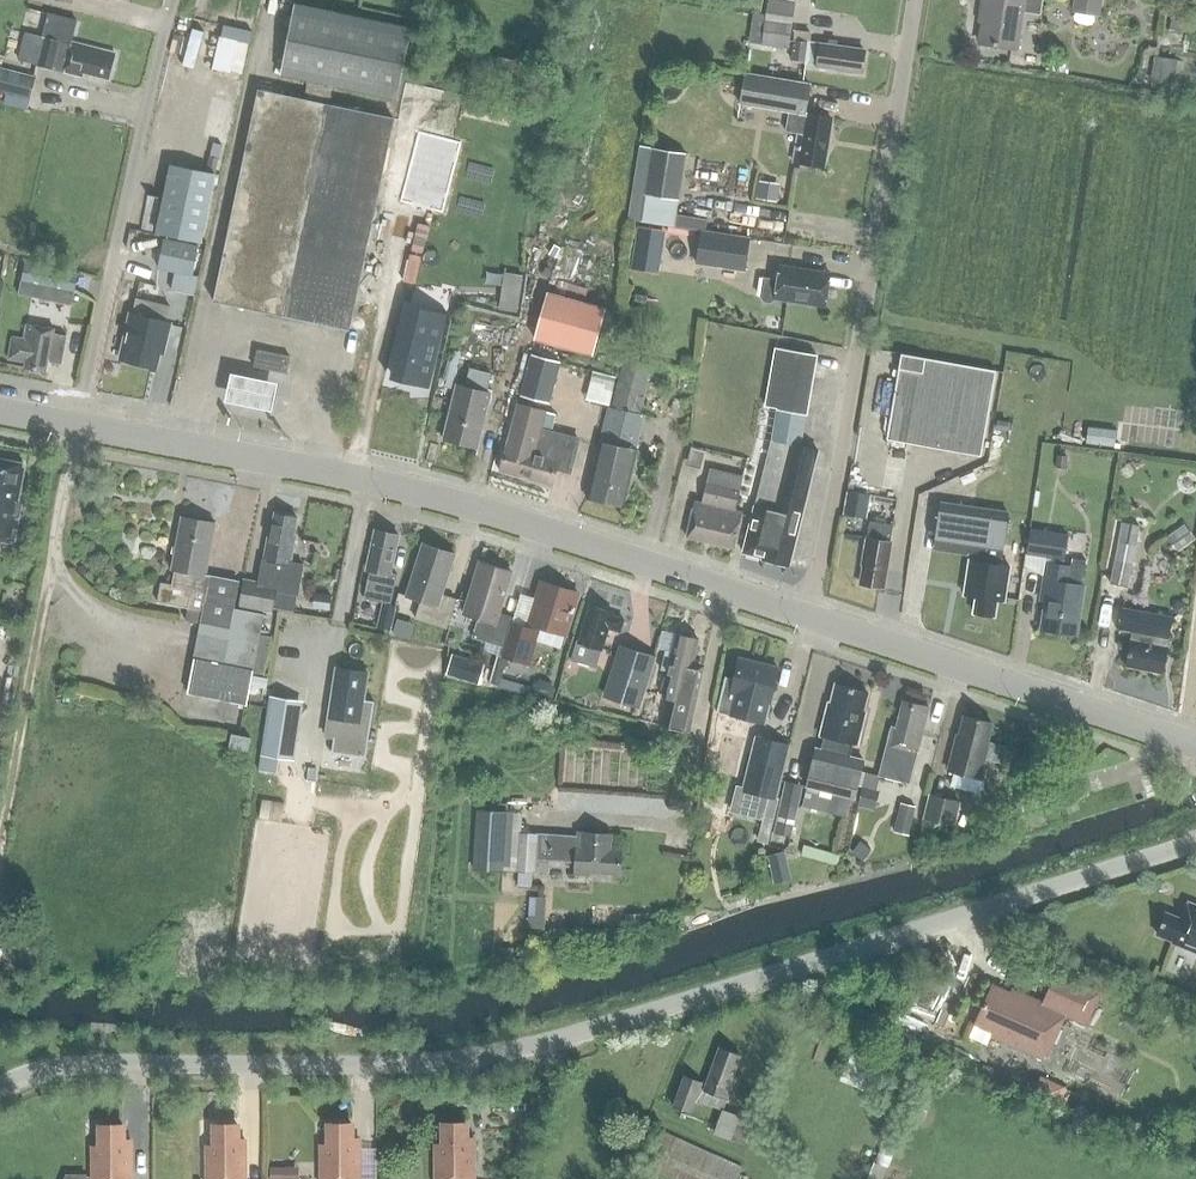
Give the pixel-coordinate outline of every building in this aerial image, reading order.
[(750,42),(762,43),(787,47),(793,2),(793,0),(767,0),(765,14),(753,13),(750,42)] [(1041,0),(982,0),(980,10),(983,11),(979,42),(1016,48),(1022,11),(1039,14),(1041,0)] [(1097,10),(1099,0),(1075,0),(1074,6),(1097,10)] [(280,74),(398,98),(412,28),(294,4),(280,74)] [(42,37),(35,64),(81,76),(82,72),(108,78),(114,53),(72,42),(77,21),(48,14),(42,37)] [(845,46),(811,41),(812,32),(795,29),(793,41),(791,60),(805,62),(805,63),(817,65),(816,67),(841,71),(842,69),(861,72),(864,50),(845,48),(845,46)] [(210,36),(209,69),(241,70),(242,37),(210,36)] [(1151,54),(1148,81),(1184,86),(1188,59),(1151,54)] [(0,68),(0,94),(29,101),(34,77),(0,68)] [(745,74),(739,104),(789,112),(785,132),(797,134),(792,161),(822,165),(830,118),(803,113),(809,84),(745,74)] [(213,301),(349,330),(349,329),(348,329),(393,119),(328,105),(332,86),(303,79),(299,98),(258,90),(214,299),(213,301)] [(651,147),(643,194),(644,194),(678,200),(686,153),(651,147)] [(156,232),(200,241),(215,175),(170,165),(156,232)] [(434,179),(425,236),(466,243),(475,186),(434,179)] [(633,254),(660,259),(665,230),(638,226),(633,254)] [(701,231),(696,263),(744,270),(748,238),(705,231),(701,231)] [(157,268),(193,276),(199,247),(163,240),(157,268)] [(777,280),(763,277),(760,296),(763,301),(770,302),(775,299),(824,306),(829,273),(780,266),(777,280)] [(45,267),(41,286),(74,293),(78,274),(45,267)] [(533,339),(592,355),(604,309),(546,293),(533,339)] [(163,353),(170,323),(165,322),(169,306),(135,298),(132,314),(129,313),(119,358),(156,367),(160,352),(163,353)] [(426,387),(428,388),(446,313),(445,313),(444,315),(408,306),(409,304),(407,303),(389,378),(390,378),(391,376),(427,385),(426,387)] [(8,358),(25,362),(24,367),(46,371),(48,361),(61,364),(66,336),(52,333),(53,329),(34,326),(35,321),(29,320),(28,325),(27,324),(24,339),(12,337),(8,358)] [(253,367),(285,373),(289,356),(256,350),(253,367)] [(772,440),(766,462),(772,464),(770,473),(771,474),(762,508),(754,506),(742,552),(762,557),(762,558),(788,565),(817,450),(800,445),(815,358),(774,351),(764,406),(777,408),(772,440)] [(519,395),(548,403),(560,361),(530,353),(519,395)] [(978,455),(980,456),(995,370),(901,354),(886,439),(889,440),(889,439),(978,455)] [(612,405),(639,412),(650,364),(623,358),(612,405)] [(485,392),(490,373),(469,368),(464,387),(456,385),(443,439),(444,439),(475,446),(475,447),(476,447),(490,393),(485,392)] [(608,402),(611,377),(587,374),(584,399),(608,402)] [(279,390),(230,381),(225,409),(273,419),(279,390)] [(578,440),(550,433),(555,413),(517,403),(499,471),(551,485),(557,464),(571,467),(578,440)] [(586,498),(623,506),(637,450),(635,449),(643,415),(608,408),(600,442),(599,442),(586,498)] [(24,464),(0,459),(0,540),(14,543),(19,514),(14,512),(24,464)] [(708,468),(701,503),(694,501),(686,538),(734,548),(742,512),(735,510),(742,476),(708,468)] [(847,511),(862,515),(867,494),(853,490),(847,511)] [(971,560),(969,559),(963,594),(975,596),(973,612),(994,616),(996,599),(1004,600),(1009,566),(998,564),(999,557),(1000,557),(1007,512),(940,502),(934,547),(973,553),(971,560)] [(276,590),(280,591),(298,594),(303,564),(290,561),(294,536),(292,535),(296,517),(274,513),(271,531),(268,531),(263,559),(264,559),(263,566),(262,566),(259,583),(245,580),(241,604),(255,606),(273,610),(276,590)] [(200,624),(187,692),(246,704),(253,670),(263,672),(271,637),(259,635),(263,614),(233,608),(238,584),(204,578),(215,523),(181,517),(171,569),(175,570),(172,585),(160,583),(156,602),(187,608),(185,621),(200,624)] [(890,542),(892,525),(869,521),(867,537),(865,537),(861,565),(863,565),(860,584),(882,587),(890,542)] [(1109,582),(1127,586),(1139,526),(1121,522),(1109,582)] [(1175,548),(1192,536),(1183,522),(1165,534),(1175,548)] [(1026,555),(1063,561),(1068,534),(1030,528),(1026,555)] [(364,597),(389,603),(396,575),(389,573),(397,534),(379,530),(373,556),(370,555),(367,569),(372,571),(371,575),(369,574),(364,597)] [(414,618),(445,628),(455,599),(441,594),(454,553),(422,543),(405,595),(420,600),(414,618)] [(1083,585),(1086,565),(1087,560),(1071,557),(1070,566),(1045,562),(1041,591),(1046,592),(1040,629),(1076,635),(1083,585)] [(504,647),(511,622),(512,617),(498,613),(511,571),(479,561),(463,614),(478,618),(472,637),(504,647)] [(573,608),(577,593),(541,581),(528,623),(564,634),(571,612),(572,612),(573,608)] [(382,603),(377,628),(388,631),(394,605),(382,603)] [(623,619),(612,615),(613,612),(589,605),(578,641),(576,640),(570,660),(593,667),(599,648),(601,649),(608,627),(619,631),(623,619)] [(1172,617),(1145,612),(1122,608),(1118,629),(1132,631),(1125,666),(1162,673),(1168,638),(1172,617)] [(504,647),(501,657),(525,664),(535,629),(511,622),(504,647)] [(668,671),(662,696),(670,698),(663,725),(688,731),(702,672),(690,669),(697,639),(676,634),(672,652),(665,650),(660,669),(668,671)] [(615,667),(605,697),(637,707),(647,677),(654,654),(622,644),(615,667)] [(725,677),(716,712),(718,712),(763,723),(765,716),(777,667),(739,657),(734,679),(726,678),(726,677),(725,677)] [(329,710),(325,735),(333,737),(331,752),(365,757),(374,701),(363,700),(367,672),(339,668),(336,668),(329,710)] [(819,735),(820,735),(809,776),(802,805),(849,816),(855,789),(863,761),(848,757),(852,744),(857,745),(865,712),(862,711),(867,692),(836,684),(828,713),(825,713),(819,735)] [(277,772),(279,757),(293,759),(302,701),(269,696),(260,754),(261,754),(258,769),(277,772)] [(878,775),(909,783),(929,707),(902,701),(895,727),(891,725),(878,775)] [(980,778),(985,758),(1002,762),(1006,746),(987,742),(991,723),(963,716),(958,735),(956,734),(947,770),(980,778)] [(724,749),(728,726),(711,724),(707,746),(724,749)] [(228,747),(247,751),(250,737),(231,733),(228,747)] [(755,735),(741,791),(775,800),(789,744),(755,735)] [(959,801),(930,794),(928,798),(924,817),(953,825),(959,801)] [(914,806),(900,803),(894,831),(908,834),(914,806)] [(773,832),(790,836),(797,808),(779,804),(773,832)] [(506,812),(477,810),(473,868),(503,870),(506,812)] [(547,870),(547,860),(575,862),(574,874),(590,875),(590,871),(619,873),(621,851),(610,850),(611,834),(577,832),(577,836),(536,833),(535,843),(519,842),(517,871),(533,872),(533,869),(547,870)] [(788,863),(785,848),(768,852),(771,866),(788,863)] [(1188,901),(1181,918),(1165,912),(1157,933),(1172,940),(1172,941),(1195,951),(1195,905),(1188,901)] [(1100,992),(1056,972),(1042,1003),(1011,989),(1009,993),(991,985),(974,1023),(992,1031),(990,1035),(1044,1059),(1064,1015),(1086,1024),(1100,992)] [(728,1098),(735,1078),(732,1077),(739,1055),(719,1048),(704,1089),(700,1087),(702,1083),(683,1076),(673,1107),(690,1113),(695,1100),(722,1109),(727,1097),(728,1098)] [(839,1048),(829,1066),(838,1071),(847,1052),(839,1048)] [(1044,1101),(1057,1107),(1067,1087),(1054,1081),(1044,1101)] [(753,1120),(722,1109),(713,1132),(744,1143),(753,1120)] [(442,1145),(434,1145),(434,1178),(474,1178),(474,1140),(466,1140),(465,1123),(442,1123),(442,1145)] [(237,1124),(213,1125),(213,1146),(205,1146),(205,1178),(246,1178),(245,1141),(237,1141),(237,1124)] [(328,1124),(328,1146),(319,1146),(319,1178),(360,1178),(360,1141),(351,1141),(351,1124),(328,1124)] [(91,1178),(131,1178),(131,1142),(123,1142),(123,1125),(99,1125),(99,1147),(91,1147),(91,1178)] [(657,1129),(657,1130),(659,1131),(644,1164),(676,1178),(735,1178),(741,1167),(657,1129)] [(269,1167),(269,1178),(282,1178),(282,1167),(269,1167)]
